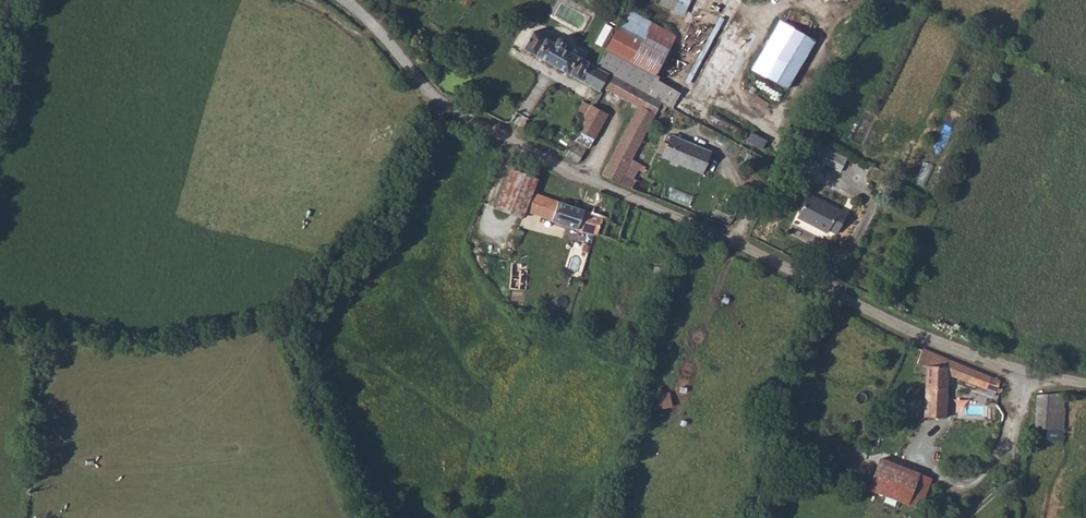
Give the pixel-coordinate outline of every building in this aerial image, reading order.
[(659,7),(679,15),(686,0),(662,0),(659,7)] [(999,8),(1016,17),(1023,2),(1020,0),(1003,0),(999,8)] [(602,47),(601,50),(653,79),(676,39),(623,9),(613,27),(604,23),(593,43),(602,47)] [(778,23),(750,71),(781,90),(810,43),(778,23)] [(532,32),(522,49),(597,92),(599,88),(606,75),(595,68),(592,66),(562,49),(564,43),(562,39),(557,39),(554,44),(532,32)] [(705,34),(674,91),(676,92),(679,94),(710,37),(705,34)] [(601,50),(592,66),(595,68),(606,75),(599,88),(636,107),(601,175),(618,184),(629,161),(655,111),(662,114),(676,92),(674,91),(653,79),(601,50)] [(589,107),(577,131),(593,140),(605,115),(589,107)] [(669,137),(661,158),(701,174),(708,152),(669,137)] [(570,140),(563,154),(567,156),(570,159),(588,168),(593,158),(576,149),(579,144),(570,140)] [(841,157),(834,170),(850,178),(857,166),(841,157)] [(629,161),(618,184),(631,189),(639,175),(642,167),(629,161)] [(916,181),(926,184),(934,164),(923,161),(916,181)] [(523,219),(526,211),(533,192),(539,179),(513,168),(497,208),(523,219)] [(669,197),(689,205),(693,194),(673,186),(669,197)] [(589,187),(582,208),(593,211),(600,191),(589,187)] [(533,192),(526,211),(552,219),(552,221),(578,228),(595,236),(617,245),(620,236),(628,240),(640,207),(600,191),(593,211),(582,208),(533,192)] [(822,202),(811,224),(839,239),(842,236),(850,241),(860,222),(822,202)] [(515,263),(510,288),(519,290),(525,266),(515,263)] [(924,348),(918,361),(928,365),(926,416),(946,417),(948,372),(964,379),(997,391),(1001,380),(924,348)] [(1038,394),(1035,427),(1063,432),(1068,408),(1060,408),(1061,403),(1066,403),(1066,394),(1038,394)] [(984,403),(983,412),(997,412),(997,403),(984,403)] [(881,458),(870,487),(920,508),(932,479),(881,458)]
